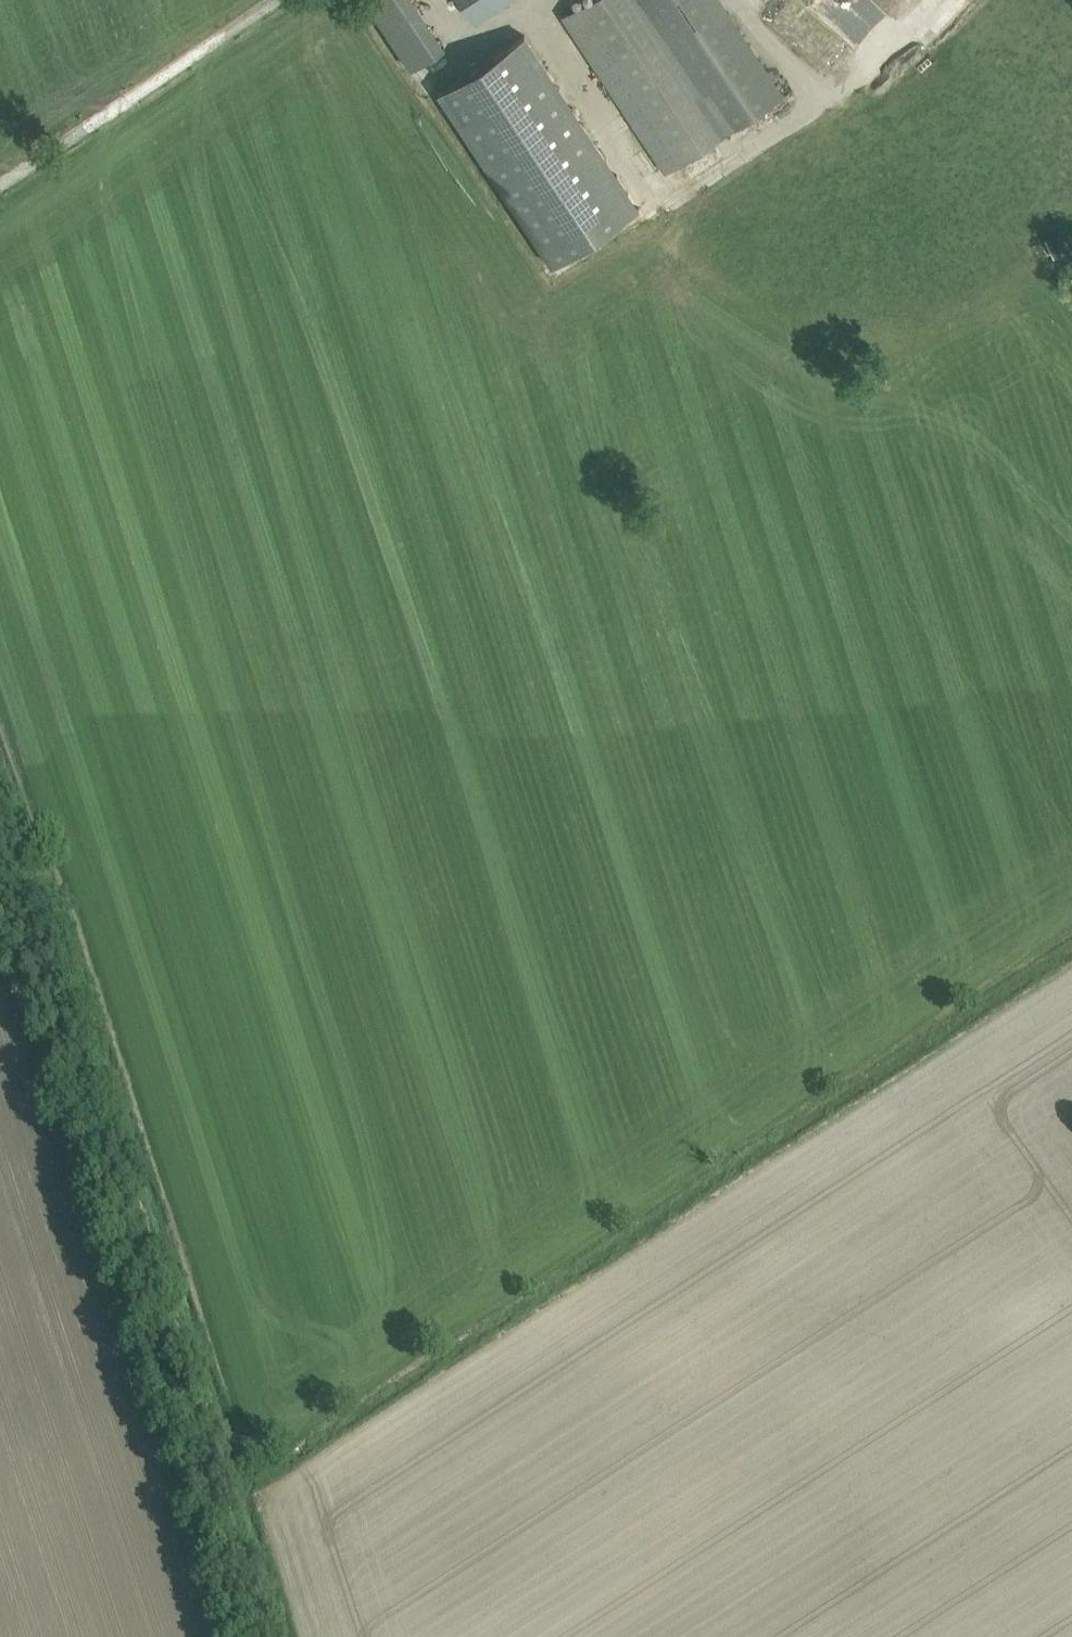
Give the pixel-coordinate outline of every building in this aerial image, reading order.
[(441,52),(413,0),(372,0),(410,69),(441,52)] [(475,20),(506,0),(461,0),(475,20)] [(722,0),(585,0),(562,15),(665,169),(782,91),(722,0)] [(552,264),(639,206),(525,33),(438,91),(552,264)] [(1050,235),(1045,237),(1054,256),(1058,253),(1067,249),(1058,231),(1050,235)]
